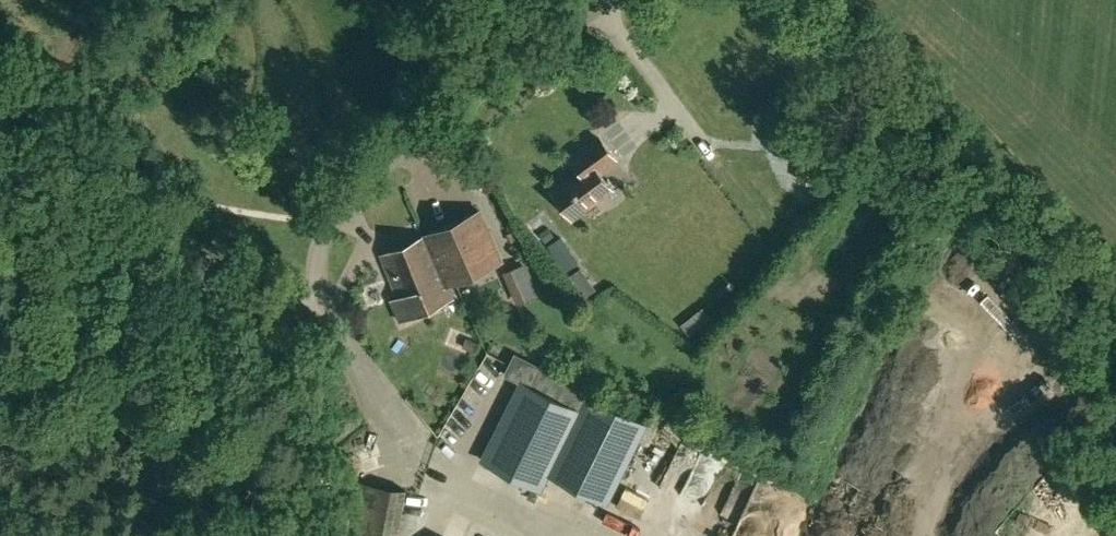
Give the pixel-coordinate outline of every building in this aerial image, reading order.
[(573,217),(613,189),(600,171),(616,159),(599,135),(572,154),(582,169),(553,189),(573,217)] [(399,297),(392,300),(401,321),(454,298),(448,283),(502,260),(480,211),(380,254),(399,297)] [(548,227),(539,233),(545,242),(554,235),(548,227)] [(548,245),(555,255),(567,246),(560,236),(548,245)] [(186,240),(174,261),(200,275),(212,253),(186,240)] [(590,277),(578,285),(585,294),(596,286),(590,277)] [(182,298),(169,302),(172,313),(185,310),(182,298)] [(462,347),(475,353),(479,343),(466,337),(462,347)] [(521,381),(482,460),(542,489),(550,474),(609,503),(633,454),(640,439),(647,426),(588,397),(591,390),(531,361),(521,381)] [(336,535),(348,535),(355,493),(343,491),(336,535)]
